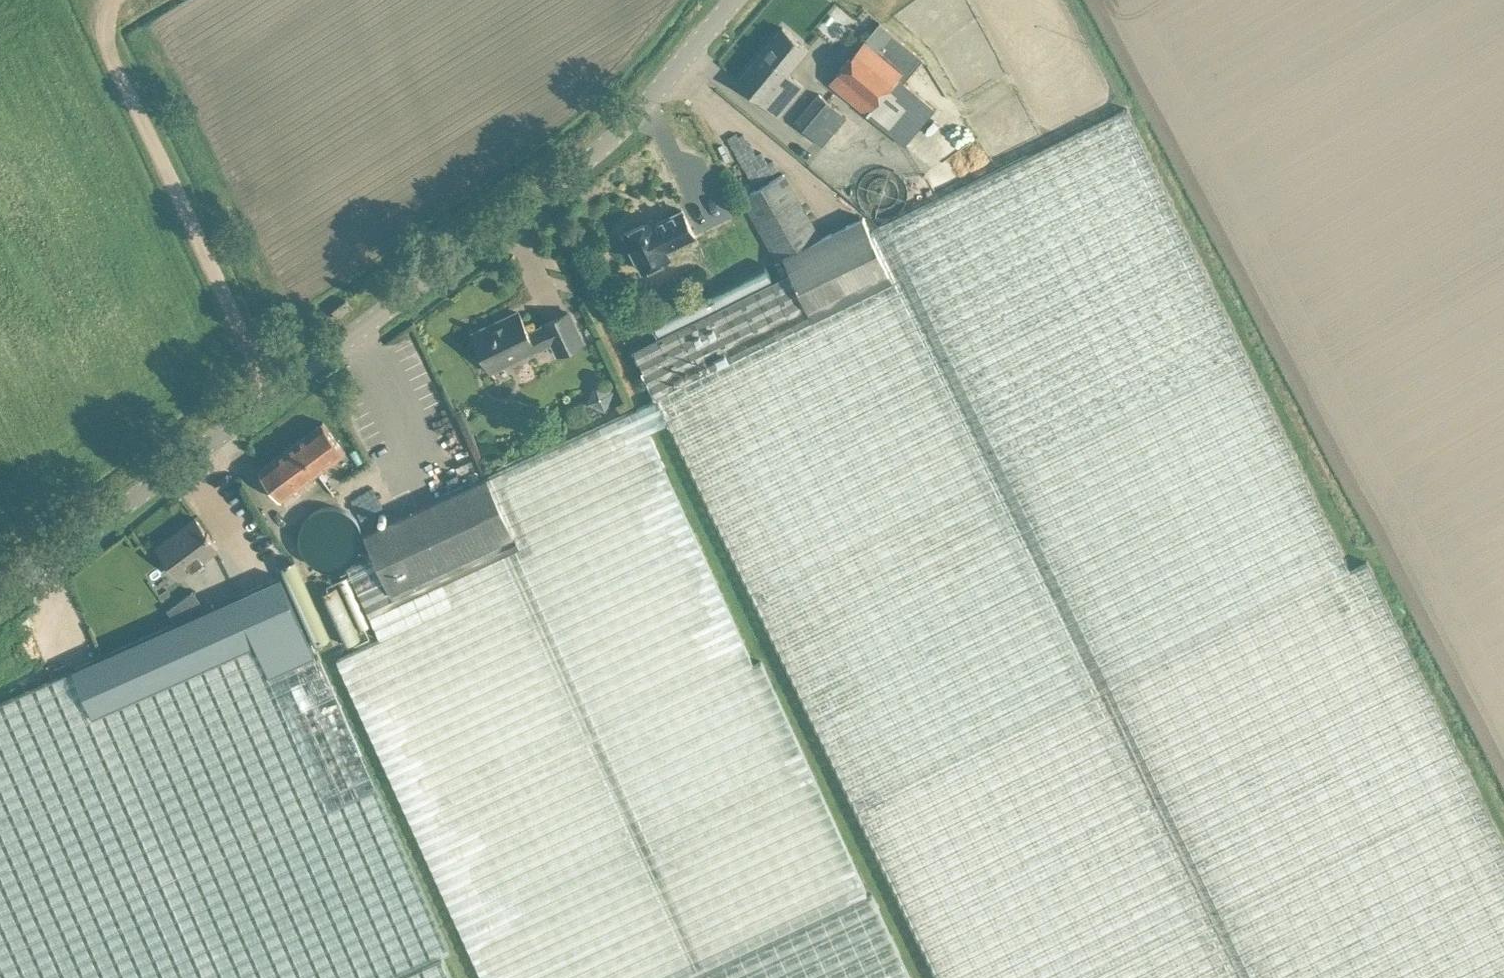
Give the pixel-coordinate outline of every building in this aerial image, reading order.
[(923,58),(880,22),(829,82),(904,144),(935,108),(904,81),(923,58)] [(738,80),(780,115),(805,86),(788,72),(808,48),(783,27),(738,80)] [(819,93),(795,122),(822,145),(846,117),(819,93)] [(939,977),(1503,977),(1503,845),(1366,561),(1350,569),(1127,108),(871,229),(862,214),(821,238),(783,173),(742,197),(777,260),(783,257),(791,272),(634,348),(939,977)] [(948,127),(939,138),(958,154),(968,143),(948,127)] [(643,223),(624,232),(643,270),(670,257),(667,249),(695,236),(682,209),(646,227),(643,223)] [(346,299),(333,310),(338,317),(352,307),(346,299)] [(519,312),(473,334),(490,370),(553,340),(559,354),(583,342),(568,312),(544,323),(546,326),(530,334),(519,312)] [(612,392),(596,385),(589,402),(605,408),(612,392)] [(374,555),(350,566),(349,569),(381,638),(336,659),(483,977),(913,977),(874,893),(870,894),(762,660),(755,664),(637,408),(364,533),(374,555)] [(345,451),(323,422),(297,441),(320,470),(345,451)] [(281,499),(320,470),(297,441),(259,469),(281,499)] [(361,488),(369,503),(391,491),(383,476),(361,488)] [(331,497),(288,530),(316,567),(317,567),(327,581),(368,551),(358,536),(358,535),(340,512),(347,507),(336,494),(331,498),(331,497)] [(209,536),(210,535),(208,532),(207,532),(195,517),(157,545),(180,575),(218,547),(209,536)] [(332,596),(341,622),(355,617),(345,591),(332,596)] [(0,701),(0,977),(453,977),(443,954),(451,950),(324,664),(320,654),(318,655),(270,676),(235,597),(0,701)]
